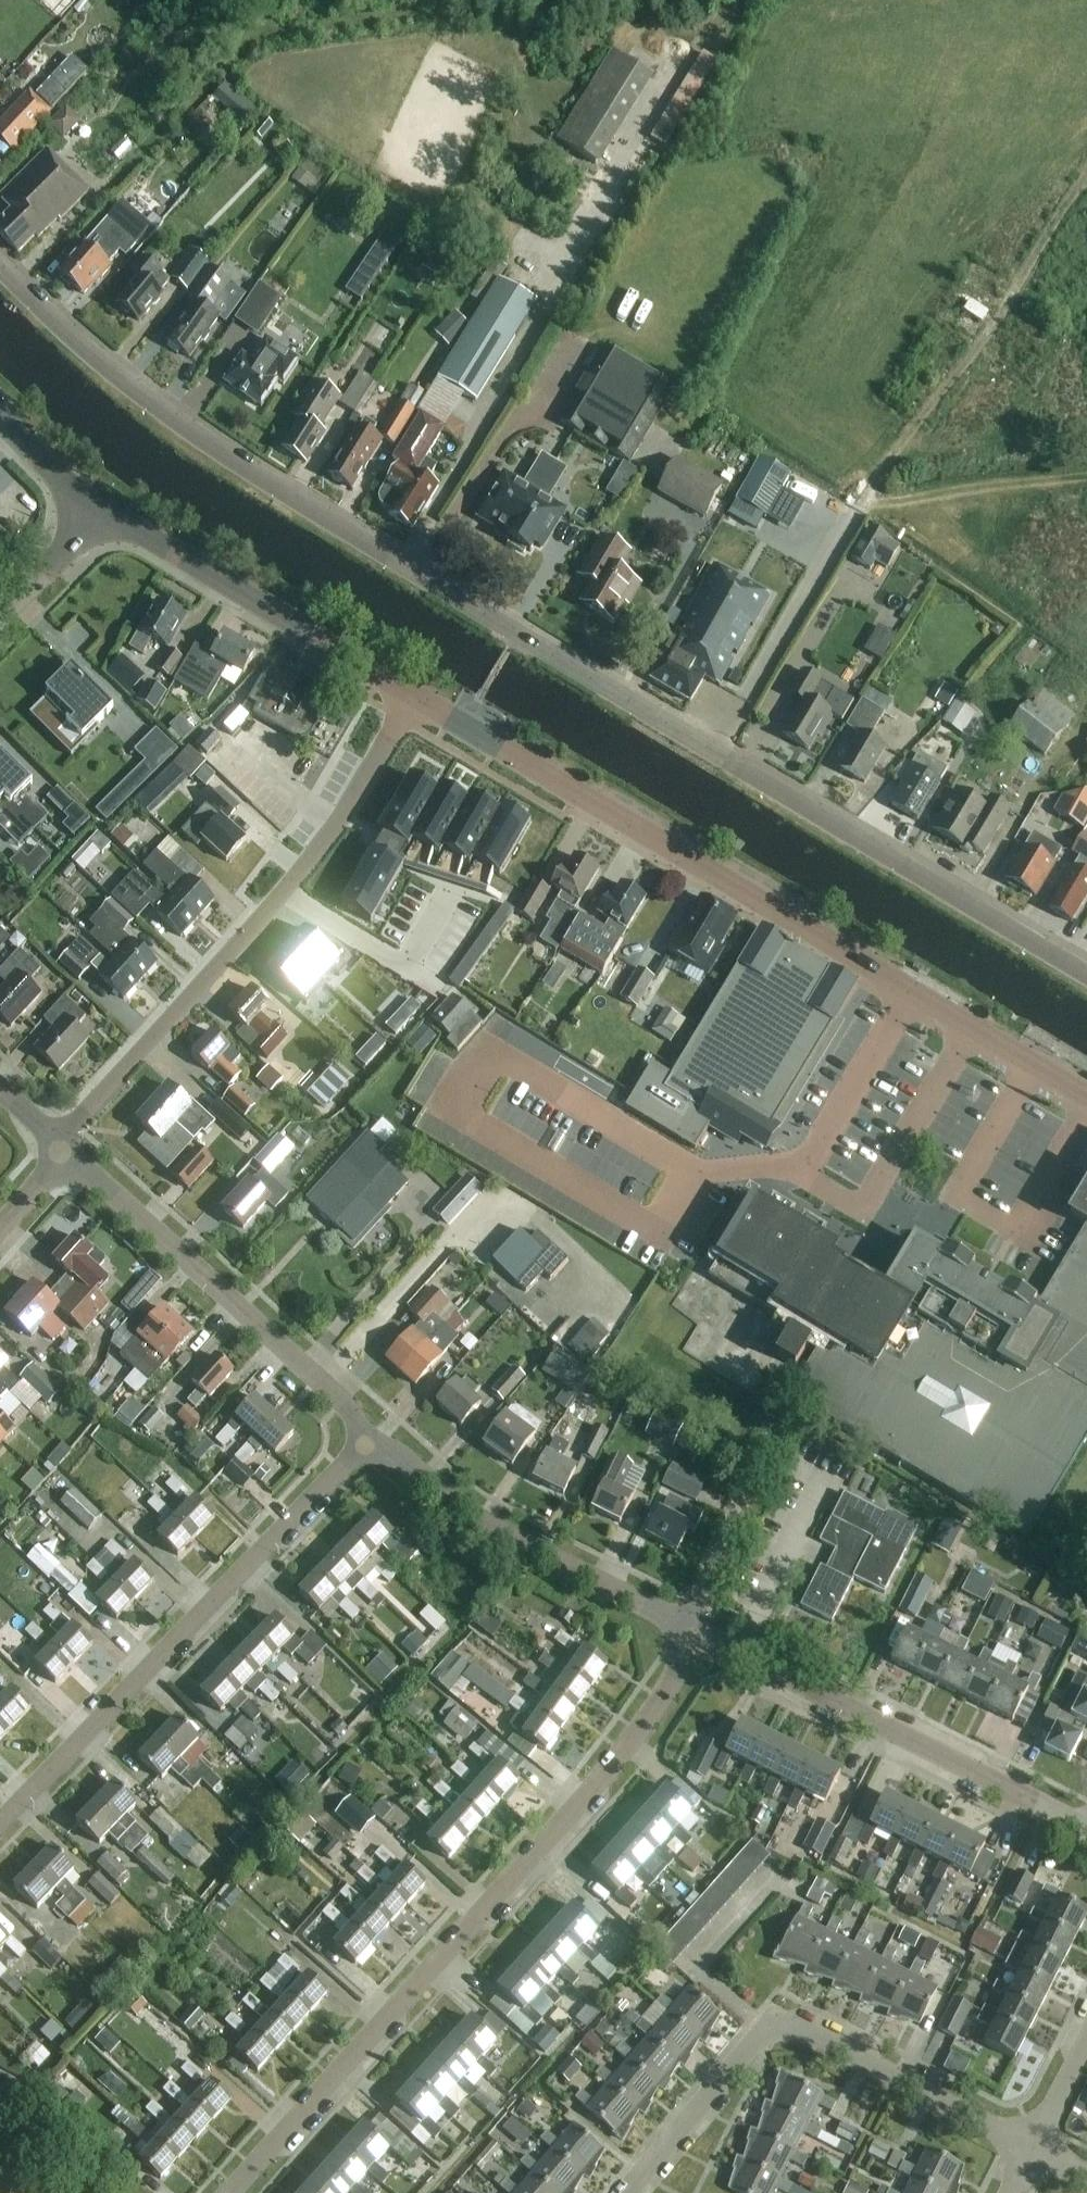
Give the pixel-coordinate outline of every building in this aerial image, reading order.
[(611,52),(556,141),(599,167),(654,79),(611,52)] [(72,59),(35,97),(51,112),(87,73),(72,59)] [(670,61),(623,130),(637,139),(684,71),(670,61)] [(29,92),(0,123),(0,140),(14,153),(52,114),(29,92)] [(245,124),(256,110),(240,97),(228,111),(245,124)] [(264,119),(252,134),(260,140),(272,126),(264,119)] [(288,143),(274,151),(282,164),(295,157),(288,143)] [(0,222),(0,237),(17,254),(35,236),(38,238),(58,219),(59,220),(87,193),(46,152),(0,197),(0,202),(10,212),(0,222)] [(85,245),(59,274),(62,276),(60,278),(69,286),(71,284),(83,295),(99,278),(101,279),(111,268),(107,265),(119,252),(125,257),(137,244),(136,244),(124,233),(108,219),(85,245)] [(135,221),(124,233),(136,244),(146,232),(135,221)] [(170,279),(188,292),(209,264),(192,251),(170,279)] [(443,262),(429,253),(421,267),(435,276),(443,262)] [(151,303),(171,277),(145,257),(132,273),(139,279),(117,305),(138,323),(153,305),(151,303)] [(166,343),(189,360),(210,331),(208,329),(216,318),(210,313),(231,284),(210,269),(188,298),(197,305),(190,315),(188,313),(166,343)] [(485,275),(471,298),(484,305),(498,283),(485,275)] [(499,281),(438,380),(464,396),(475,403),(536,304),(499,281)] [(257,286),(250,297),(272,313),(280,301),(257,286)] [(970,301),(963,312),(982,324),(989,313),(970,301)] [(448,349),(469,328),(454,314),(434,335),(448,349)] [(250,360),(242,355),(223,384),(260,409),(277,384),(283,387),(300,362),(265,338),(250,360)] [(962,365),(971,349),(961,344),(952,360),(962,365)] [(604,348),(560,422),(629,462),(673,388),(604,348)] [(293,418),(299,422),(282,450),(305,464),(323,434),(318,431),(327,417),(329,418),(341,399),(315,383),(293,418)] [(379,437),(393,446),(424,395),(410,387),(379,437)] [(398,465),(384,487),(384,488),(380,495),(378,500),(379,504),(383,507),(391,512),(389,516),(411,530),(437,488),(427,481),(435,468),(424,461),(443,431),(421,417),(393,462),(398,465)] [(365,420),(359,430),(358,429),(346,447),(328,476),(351,490),(368,461),(365,459),(377,441),(371,437),(377,427),(365,420)] [(759,459),(736,501),(766,518),(790,476),(759,459)] [(722,487),(676,461),(658,492),(704,518),(722,487)] [(513,531),(547,475),(535,468),(526,483),(506,471),(481,512),(513,531)] [(558,482),(547,475),(513,531),(510,536),(514,538),(512,542),(527,551),(529,547),(533,550),(538,542),(543,545),(566,507),(549,497),(558,482)] [(629,506),(679,531),(684,521),(676,517),(681,507),(639,486),(629,506)] [(851,560),(871,572),(875,564),(888,571),(901,549),(890,543),(891,541),(869,529),(851,560)] [(631,555),(621,549),(601,537),(578,576),(592,583),(580,603),(612,622),(623,603),(627,605),(639,585),(620,574),(631,555)] [(678,631),(650,680),(689,703),(704,679),(719,687),(733,662),(729,660),(733,653),(737,655),(745,641),(743,640),(751,626),(752,627),(763,608),(769,597),(745,583),(740,591),(734,588),(739,580),(714,566),(682,624),(685,626),(681,633),(678,631)] [(184,617),(159,603),(147,623),(145,622),(129,649),(141,657),(150,641),(167,651),(174,639),(172,637),(184,617)] [(196,647),(196,648),(176,682),(208,701),(228,667),(242,675),(254,655),(223,637),(212,656),(196,647)] [(156,669),(168,678),(182,659),(170,650),(156,669)] [(137,683),(149,665),(141,660),(130,678),(137,683)] [(256,709),(253,715),(286,735),(295,740),(301,741),(306,740),(310,736),(311,735),(324,711),(325,706),(324,701),(321,697),(311,691),(312,688),(288,674),(286,678),(267,667),(246,703),(256,709)] [(113,709),(71,668),(68,671),(70,673),(61,681),(59,679),(53,686),(56,689),(53,692),(50,689),(46,692),(49,696),(34,711),(57,734),(67,725),(82,740),(95,727),(98,730),(99,728),(97,725),(113,709)] [(802,703),(782,736),(807,751),(817,736),(820,737),(833,715),(843,721),(854,702),(835,691),(803,672),(789,695),(802,703)] [(137,704),(155,714),(166,694),(148,684),(137,704)] [(949,709),(959,693),(945,684),(935,700),(949,709)] [(226,710),(236,698),(226,689),(216,701),(226,710)] [(858,736),(838,769),(863,784),(884,749),(869,740),(884,713),(886,714),(893,703),(870,690),(863,703),(861,702),(845,728),(858,736)] [(955,703),(942,724),(962,736),(963,736),(975,716),(955,703)] [(1028,704),(1008,729),(1045,758),(1065,732),(1028,704)] [(183,742),(194,732),(180,717),(169,728),(183,742)] [(996,731),(984,738),(997,761),(1010,753),(996,731)] [(210,733),(197,747),(207,756),(220,742),(210,733)] [(173,765),(191,782),(206,765),(189,748),(173,765)] [(0,755),(0,792),(37,830),(49,818),(31,799),(29,801),(22,794),(32,784),(2,753),(0,755)] [(902,785),(890,806),(917,822),(940,783),(938,782),(946,770),(918,754),(911,766),(908,764),(898,782),(902,785)] [(147,764),(132,780),(142,791),(158,775),(147,764)] [(205,768),(195,778),(205,787),(215,777),(205,768)] [(397,813),(384,835),(407,848),(407,849),(412,841),(428,810),(437,792),(410,776),(391,810),(397,813)] [(428,810),(412,841),(439,856),(441,851),(468,802),(440,786),(437,792),(428,810)] [(956,790),(948,803),(932,830),(960,847),(959,850),(969,856),(972,850),(982,856),(1009,810),(990,798),(984,808),(956,790)] [(1,816),(0,817),(0,818),(24,843),(37,830),(0,792),(0,815),(1,816)] [(220,793),(202,813),(183,834),(197,848),(203,842),(226,863),(244,842),(224,824),(237,810),(220,793)] [(1056,812),(1084,829),(1086,823),(1086,795),(1065,797),(1056,812)] [(115,796),(98,814),(108,825),(126,807),(115,796)] [(468,802),(441,851),(469,866),(472,860),(498,811),(471,796),(468,802)] [(69,822),(63,828),(74,839),(91,821),(76,806),(64,817),(69,822)] [(498,811),(472,860),(499,876),(530,822),(501,806),(498,811)] [(120,825),(110,836),(124,848),(134,837),(120,825)] [(97,832),(87,843),(99,854),(109,844),(97,832)] [(1006,882),(1034,898),(1054,865),(1053,864),(1061,851),(1033,834),(1025,848),(1023,847),(1013,865),(1015,866),(1006,882)] [(407,848),(384,835),(374,852),(397,865),(407,848)] [(1048,910),(1071,924),(1086,897),(1086,840),(1082,837),(1072,856),(1085,864),(1079,874),(1072,869),(1048,910)] [(156,853),(143,867),(169,892),(173,888),(177,892),(172,898),(197,920),(213,903),(189,880),(200,869),(180,851),(168,840),(156,853)] [(39,852),(28,863),(38,874),(50,862),(39,852)] [(360,873),(341,906),(370,923),(403,868),(397,865),(374,852),(373,853),(378,856),(366,876),(360,873)] [(562,894),(551,913),(546,921),(550,924),(540,942),(557,952),(579,914),(574,912),(598,872),(574,858),(564,873),(560,871),(550,888),(562,894)] [(67,863),(57,873),(64,879),(73,869),(67,863)] [(121,889),(120,890),(145,912),(150,907),(157,913),(155,915),(180,938),(197,920),(172,898),(166,904),(134,874),(121,889)] [(515,914),(532,923),(550,892),(534,882),(531,888),(527,885),(513,909),(516,912),(515,914)] [(15,884),(4,897),(16,907),(27,895),(15,884)] [(644,900),(620,886),(611,901),(607,898),(597,915),(609,922),(604,931),(579,916),(558,951),(600,977),(621,942),(619,941),(644,900)] [(735,920),(701,900),(669,953),(706,975),(721,951),(718,949),(735,920)] [(139,983),(156,965),(131,943),(122,936),(132,925),(109,904),(89,926),(96,932),(90,939),(139,983)] [(459,990),(515,912),(505,905),(449,983),(459,990)] [(652,1066),(625,1109),(695,1151),(708,1130),(710,1126),(738,1143),(741,1138),(758,1148),(768,1132),(769,1132),(837,1019),(857,986),(761,928),(671,1077),(652,1066)] [(9,940),(0,931),(0,950),(9,940)] [(304,931),(286,951),(321,982),(321,981),(331,970),(339,977),(347,969),(304,931)] [(139,983),(90,939),(115,961),(110,967),(100,958),(81,941),(60,963),(80,982),(92,969),(101,977),(99,979),(123,1001),(139,983)] [(286,951),(268,971),(306,1006),(325,985),(321,981),(321,982),(286,951)] [(10,1028),(40,996),(27,985),(40,971),(18,952),(0,971),(0,982),(5,986),(0,991),(0,1019),(10,1028)] [(559,982),(567,970),(556,963),(548,975),(559,982)] [(620,999),(636,1009),(654,980),(637,970),(620,999)] [(250,991),(229,1014),(244,1028),(236,1037),(252,1051),(254,1048),(268,1061),(288,1038),(261,1014),(267,1006),(250,991)] [(482,1026),(452,998),(432,1020),(451,1038),(447,1042),(457,1052),(482,1026)] [(34,1050),(58,1072),(88,1041),(75,1029),(85,1019),(64,999),(43,1021),(53,1031),(34,1050)] [(408,1022),(420,1009),(411,1000),(399,1013),(408,1022)] [(650,1032),(670,1045),(682,1025),(686,1028),(689,1024),(665,1009),(650,1032)] [(640,1048),(652,1024),(629,1012),(617,1036),(640,1048)] [(406,1045),(420,1057),(437,1039),(423,1026),(406,1045)] [(212,1032),(190,1057),(208,1073),(210,1070),(229,1088),(241,1076),(232,1068),(241,1058),(212,1032)] [(386,1046),(376,1037),(368,1045),(378,1054),(386,1046)] [(333,1065),(307,1094),(324,1109),(350,1080),(333,1065)] [(268,1066),(256,1079),(270,1093),(282,1080),(268,1066)] [(255,1107),(234,1087),(224,1099),(245,1118),(255,1107)] [(167,1088),(152,1105),(188,1138),(195,1131),(202,1137),(207,1130),(201,1124),(208,1117),(190,1101),(186,1105),(167,1088)] [(250,1129),(220,1102),(209,1114),(230,1132),(231,1131),(240,1140),(250,1129)] [(152,1105),(136,1121),(153,1137),(142,1149),(166,1171),(193,1142),(188,1138),(152,1105)] [(254,1162),(270,1177),(294,1151),(278,1136),(254,1162)] [(367,1136),(307,1201),(341,1233),(338,1236),(352,1250),(388,1211),(385,1208),(405,1186),(375,1158),(382,1150),(367,1136)] [(172,1175),(188,1190),(212,1164),(196,1149),(172,1175)] [(431,1213),(448,1229),(483,1191),(466,1174),(431,1213)] [(249,1184),(223,1213),(242,1230),(267,1203),(275,1210),(287,1197),(271,1182),(263,1175),(252,1187),(249,1184)] [(980,1200),(984,1188),(966,1183),(962,1195),(980,1200)] [(999,1362),(991,1358),(1001,1341),(973,1324),(975,1321),(958,1311),(956,1314),(929,1298),(919,1313),(911,1308),(926,1285),(967,1310),(983,1283),(958,1268),(963,1260),(921,1235),(884,1270),(874,1286),(857,1276),(845,1268),(830,1260),(835,1251),(818,1241),(822,1234),(823,1232),(820,1230),(809,1224),(804,1221),(803,1222),(798,1229),(786,1222),(791,1215),(792,1213),(788,1211),(778,1205),(772,1202),(772,1203),(767,1211),(755,1204),(753,1202),(752,1204),(740,1196),(738,1195),(705,1250),(715,1256),(719,1258),(719,1259),(718,1260),(714,1268),(708,1277),(777,1318),(770,1329),(789,1340),(778,1358),(795,1368),(806,1350),(812,1339),(821,1344),(814,1355),(787,1401),(794,1405),(1026,1544),(1086,1443),(1086,1188),(1070,1217),(1086,1227),(1039,1305),(1036,1304),(1018,1293),(1013,1301),(988,1286),(972,1313),(1014,1338),(999,1362)] [(519,1232),(492,1262),(514,1282),(525,1292),(543,1273),(550,1280),(567,1261),(537,1233),(529,1241),(519,1232)] [(74,1238),(53,1262),(77,1284),(68,1294),(97,1320),(109,1306),(96,1294),(107,1282),(96,1271),(103,1263),(103,1259),(93,1249),(90,1252),(74,1238)] [(18,1300),(4,1315),(32,1340),(40,1331),(52,1342),(64,1329),(51,1318),(58,1311),(59,1309),(56,1307),(32,1285),(18,1300)] [(420,1323),(386,1361),(401,1374),(455,1314),(456,1315),(458,1312),(431,1288),(408,1313),(420,1323)] [(68,1294),(56,1307),(59,1309),(58,1311),(84,1334),(97,1320),(68,1294)] [(495,1295),(486,1305),(500,1317),(509,1307),(495,1295)] [(127,1297),(119,1306),(130,1315),(137,1306),(127,1297)] [(163,1310),(119,1358),(134,1371),(177,1323),(163,1310)] [(455,1314),(401,1374),(415,1387),(458,1339),(455,1336),(466,1324),(456,1315),(455,1314)] [(118,1329),(121,1326),(111,1317),(104,1324),(114,1333),(118,1329)] [(593,1320),(581,1333),(599,1348),(610,1335),(593,1320)] [(177,1323),(134,1371),(148,1383),(191,1336),(177,1323)] [(66,1357),(77,1345),(67,1336),(56,1348),(66,1357)] [(591,1375),(557,1351),(542,1374),(565,1389),(555,1404),(565,1411),(575,1396),(576,1397),(591,1375)] [(185,1355),(176,1363),(182,1369),(190,1360),(185,1355)] [(6,1393),(9,1396),(19,1386),(3,1371),(8,1365),(0,1358),(0,1388),(6,1393)] [(232,1374),(214,1358),(190,1384),(198,1391),(186,1403),(195,1410),(206,1398),(208,1400),(232,1374)] [(762,1359),(750,1387),(772,1396),(784,1368),(762,1359)] [(61,1392),(32,1365),(20,1378),(48,1406),(61,1392)] [(502,1402),(503,1403),(526,1378),(514,1368),(491,1392),(493,1394),(491,1395),(500,1403),(502,1402)] [(456,1384),(436,1406),(460,1428),(480,1406),(472,1399),(480,1390),(467,1378),(459,1386),(456,1384)] [(3,1445),(17,1430),(8,1422),(21,1407),(9,1396),(6,1393),(0,1388),(0,1442),(3,1445)] [(90,1394),(78,1408),(91,1419),(103,1405),(90,1394)] [(273,1418),(254,1399),(228,1427),(214,1442),(222,1450),(243,1427),(254,1437),(255,1438),(273,1418)] [(115,1417),(130,1430),(141,1418),(138,1416),(142,1411),(130,1400),(115,1417)] [(632,1402),(625,1413),(637,1420),(644,1409),(632,1402)] [(204,1422),(187,1407),(177,1418),(187,1427),(181,1433),(188,1439),(204,1422)] [(533,1438),(532,1437),(541,1426),(516,1408),(510,1409),(483,1447),(511,1467),(533,1438)] [(150,1435),(164,1418),(153,1409),(139,1425),(150,1435)] [(656,1412),(645,1435),(673,1449),(684,1426),(656,1412)] [(255,1438),(254,1437),(233,1460),(235,1461),(225,1472),(243,1489),(254,1477),(261,1484),(270,1474),(262,1468),(253,1478),(242,1467),(254,1454),(256,1455),(264,1446),(274,1456),(293,1436),(273,1418),(255,1438)] [(580,1456),(594,1463),(609,1434),(595,1426),(580,1456)] [(691,1431),(682,1450),(696,1457),(705,1438),(691,1431)] [(533,1481),(562,1496),(575,1472),(559,1463),(567,1448),(554,1441),(546,1457),(533,1481)] [(191,1443),(182,1452),(196,1465),(205,1456),(191,1443)] [(603,1486),(591,1511),(619,1525),(632,1498),(619,1492),(631,1467),(612,1458),(599,1484),(603,1486)] [(662,1486),(695,1503),(706,1482),(672,1465),(662,1486)] [(165,1487),(180,1501),(188,1493),(173,1479),(165,1487)] [(102,1518),(73,1491),(60,1504),(89,1531),(102,1518)] [(820,1568),(799,1608),(831,1624),(853,1580),(884,1595),(905,1554),(919,1527),(887,1511),(885,1515),(844,1495),(831,1519),(819,1543),(835,1551),(825,1570),(820,1568)] [(176,1519),(177,1518),(155,1498),(147,1506),(161,1519),(157,1523),(165,1531),(157,1538),(177,1557),(195,1538),(176,1519)] [(659,1513),(646,1538),(676,1553),(688,1528),(695,1532),(703,1516),(668,1499),(660,1514),(659,1513)] [(177,1518),(176,1519),(195,1538),(214,1519),(194,1500),(177,1518)] [(949,1512),(940,1530),(956,1539),(966,1521),(949,1512)] [(354,1537),(373,1556),(381,1548),(390,1556),(392,1553),(406,1566),(413,1558),(372,1518),(354,1537)] [(373,1556),(354,1537),(335,1556),(377,1596),(378,1595),(356,1574),(373,1556)] [(104,1550),(94,1561),(109,1575),(109,1576),(119,1565),(127,1556),(112,1542),(104,1550)] [(38,1546),(26,1559),(49,1580),(50,1578),(60,1568),(38,1546)] [(335,1556),(317,1575),(358,1615),(359,1614),(338,1593),(345,1585),(353,1593),(356,1590),(370,1603),(377,1596),(335,1556)] [(94,1561),(86,1570),(101,1583),(109,1575),(94,1561)] [(374,1571),(388,1585),(397,1576),(382,1562),(374,1571)] [(133,1564),(115,1583),(134,1602),(153,1582),(133,1564)] [(60,1568),(50,1578),(70,1597),(80,1586),(60,1568)] [(358,1615),(317,1575),(299,1594),(318,1613),(330,1600),(352,1621),(358,1615)] [(906,1595),(899,1609),(908,1614),(915,1617),(932,1584),(915,1576),(913,1582),(906,1595)] [(115,1583),(96,1602),(116,1621),(134,1602),(115,1583)] [(998,1596),(987,1618),(1004,1625),(1014,1604),(998,1596)] [(33,1625),(32,1625),(32,1626),(73,1665),(92,1646),(51,1607),(43,1614),(55,1625),(50,1630),(60,1640),(55,1645),(33,1625)] [(428,1609),(416,1621),(432,1636),(444,1624),(428,1609)] [(1032,1632),(1039,1618),(1022,1609),(1015,1623),(1032,1632)] [(570,1627),(576,1619),(564,1610),(559,1618),(570,1627)] [(483,1611),(473,1625),(498,1643),(508,1630),(483,1611)] [(32,1626),(32,1625),(27,1619),(19,1627),(25,1633),(47,1654),(35,1666),(54,1685),(73,1665),(32,1626)] [(274,1619),(256,1638),(275,1657),(276,1656),(282,1650),(291,1658),(295,1654),(308,1667),(325,1649),(309,1634),(300,1644),(274,1619)] [(1046,1621),(1037,1639),(1060,1651),(1070,1633),(1046,1621)] [(906,1631),(890,1662),(915,1674),(930,1643),(936,1646),(944,1632),(928,1624),(921,1638),(906,1631)] [(338,1645),(345,1637),(334,1626),(326,1634),(338,1645)] [(606,1667),(584,1651),(560,1633),(560,1634),(551,1627),(545,1635),(569,1653),(567,1656),(576,1662),(569,1672),(591,1688),(606,1667)] [(414,1659),(425,1647),(412,1635),(401,1647),(414,1659)] [(1070,1651),(1086,1660),(1086,1641),(1077,1637),(1070,1651)] [(275,1657),(256,1638),(237,1657),(257,1676),(258,1675),(265,1667),(274,1676),(277,1673),(290,1685),(298,1678),(276,1656),(275,1657)] [(954,1655),(960,1658),(968,1644),(962,1641),(959,1639),(952,1654),(936,1646),(930,1643),(915,1674),(939,1686),(954,1655)] [(976,1666),(960,1658),(954,1655),(939,1686),(963,1698),(978,1667),(984,1671),(992,1656),(983,1652),(976,1666)] [(462,1679),(471,1668),(453,1653),(431,1679),(450,1694),(462,1679)] [(381,1686),(397,1670),(382,1654),(366,1670),(381,1686)] [(591,1688),(569,1672),(545,1655),(538,1664),(553,1675),(552,1677),(561,1683),(554,1693),(553,1694),(576,1710),(591,1688)] [(237,1657),(219,1676),(260,1716),(261,1715),(239,1694),(246,1687),(255,1695),(259,1691),(272,1704),(280,1696),(258,1675),(257,1676),(237,1657)] [(963,1698),(987,1710),(1002,1680),(1008,1683),(1016,1667),(1008,1663),(1005,1668),(989,1660),(985,1669),(984,1671),(978,1667),(963,1698)] [(504,1710),(513,1697),(472,1667),(471,1668),(462,1679),(504,1710)] [(1076,1675),(1064,1700),(1058,1712),(1075,1720),(1086,1726),(1086,1680),(1076,1675)] [(260,1716),(219,1676),(200,1695),(220,1714),(229,1704),(235,1710),(239,1709),(254,1723),(260,1716)] [(553,1694),(554,1693),(530,1676),(523,1685),(547,1702),(538,1714),(538,1715),(560,1731),(576,1710),(553,1694)] [(1016,1686),(1008,1683),(1002,1680),(987,1710),(1012,1723),(1014,1718),(1027,1693),(1032,1696),(1040,1680),(1031,1676),(1027,1682),(1020,1678),(1016,1686)] [(297,1717),(310,1728),(336,1700),(323,1689),(297,1717)] [(12,1729),(30,1710),(11,1691),(0,1702),(0,1718),(12,1729)] [(545,1753),(560,1731),(538,1715),(538,1714),(514,1697),(508,1706),(521,1716),(520,1718),(519,1717),(511,1728),(517,1732),(507,1744),(528,1760),(537,1747),(545,1753)] [(364,1718),(383,1724),(389,1706),(371,1699),(364,1718)] [(443,1726),(464,1744),(480,1726),(458,1708),(458,1709),(451,1703),(440,1716),(447,1722),(443,1726)] [(1058,1712),(1052,1709),(1040,1734),(1049,1739),(1043,1751),(1069,1764),(1081,1738),(1069,1732),(1075,1720),(1058,1712)] [(12,1729),(0,1718),(0,1741),(12,1729)] [(176,1720),(157,1740),(179,1761),(180,1760),(199,1741),(176,1720)] [(337,1722),(329,1731),(338,1739),(346,1730),(337,1722)] [(765,1736),(740,1724),(726,1752),(723,1751),(713,1770),(723,1775),(723,1774),(732,1757),(747,1764),(750,1766),(765,1736)] [(361,1737),(378,1756),(385,1750),(367,1731),(361,1737)] [(518,1782),(513,1777),(524,1765),(487,1734),(477,1745),(476,1744),(469,1752),(483,1764),(490,1756),(498,1764),(480,1783),(501,1802),(518,1782)] [(750,1766),(747,1764),(738,1782),(747,1787),(756,1769),(771,1777),(774,1778),(789,1748),(765,1736),(750,1766)] [(179,1761),(157,1740),(138,1760),(146,1767),(160,1781),(170,1771),(180,1780),(181,1779),(193,1791),(201,1782),(188,1770),(189,1769),(180,1760),(179,1761)] [(774,1778),(771,1777),(763,1795),(772,1799),(781,1782),(796,1789),(799,1791),(814,1761),(789,1748),(774,1778)] [(697,1757),(690,1772),(703,1779),(711,1764),(697,1757)] [(198,1760),(189,1769),(188,1770),(201,1782),(211,1772),(198,1760)] [(435,1775),(442,1768),(432,1760),(426,1766),(435,1775)] [(799,1791),(796,1789),(787,1807),(796,1811),(805,1794),(824,1804),(840,1774),(814,1761),(799,1791)] [(353,1788),(363,1772),(348,1763),(339,1780),(353,1788)] [(501,1802),(480,1783),(458,1763),(451,1772),(466,1785),(466,1784),(474,1791),(463,1803),(483,1821),(501,1802)] [(279,1786),(291,1797),(301,1787),(289,1776),(279,1786)] [(676,1779),(647,1811),(672,1833),(670,1836),(685,1849),(692,1842),(677,1828),(701,1801),(676,1779)] [(463,1803),(441,1783),(439,1785),(432,1780),(428,1785),(434,1790),(433,1791),(456,1811),(446,1822),(445,1823),(466,1841),(483,1821),(463,1803)] [(114,1785),(95,1805),(139,1847),(148,1837),(135,1825),(136,1825),(127,1816),(136,1806),(114,1785)] [(445,1823),(446,1822),(414,1794),(406,1802),(430,1823),(429,1824),(438,1831),(428,1842),(448,1861),(466,1841),(445,1823)] [(867,1824),(864,1829),(857,1843),(866,1847),(875,1829),(891,1837),(894,1839),(909,1808),(885,1796),(870,1826),(867,1824)] [(350,1798),(335,1815),(361,1837),(375,1819),(350,1798)] [(139,1847),(95,1805),(75,1825),(98,1846),(108,1836),(118,1845),(117,1846),(122,1851),(124,1849),(131,1856),(139,1847)] [(751,1822),(759,1827),(768,1811),(759,1807),(751,1822)] [(894,1839),(891,1837),(882,1855),(891,1860),(900,1842),(916,1850),(918,1851),(934,1821),(909,1808),(894,1839)] [(159,1810),(149,1821),(173,1844),(170,1847),(184,1861),(197,1873),(210,1859),(197,1847),(184,1835),(185,1834),(159,1810)] [(282,1829),(301,1845),(317,1827),(298,1810),(282,1829)] [(647,1811),(629,1832),(654,1854),(652,1857),(666,1870),(673,1862),(658,1849),(670,1836),(672,1833),(647,1811)] [(804,1849),(821,1858),(835,1830),(819,1821),(804,1849)] [(958,1833),(934,1821),(918,1851),(916,1850),(894,1896),(902,1900),(925,1854),(940,1862),(943,1864),(958,1833)] [(857,1843),(864,1829),(850,1822),(841,1840),(840,1839),(829,1861),(842,1867),(853,1846),(855,1847),(857,1843)] [(240,1825),(227,1838),(238,1849),(251,1836),(240,1825)] [(654,1854),(629,1832),(610,1852),(636,1875),(633,1877),(648,1890),(655,1883),(640,1870),(652,1857),(654,1854)] [(943,1864),(940,1862),(931,1880),(934,1882),(940,1885),(950,1867),(983,1884),(995,1858),(981,1851),(984,1846),(958,1833),(943,1864)] [(331,1862),(343,1849),(335,1841),(323,1854),(331,1862)] [(745,1849),(762,1865),(770,1857),(752,1841),(745,1849)] [(425,1886),(404,1868),(382,1848),(374,1857),(397,1876),(387,1887),(387,1888),(407,1906),(425,1886)] [(74,1871),(52,1849),(32,1869),(55,1891),(63,1899),(85,1920),(94,1911),(85,1903),(86,1902),(64,1882),(74,1871)] [(143,1849),(135,1858),(166,1887),(175,1879),(143,1849)] [(762,1865),(745,1849),(737,1858),(755,1873),(762,1865)] [(686,1850),(676,1861),(691,1875),(701,1864),(686,1850)] [(636,1875),(610,1852),(592,1872),(617,1894),(614,1897),(629,1911),(636,1903),(622,1890),(633,1877),(636,1875)] [(97,1865),(121,1888),(129,1880),(124,1876),(127,1873),(108,1854),(97,1865)] [(737,1858),(730,1866),(747,1882),(755,1873),(737,1858)] [(407,1906),(387,1888),(387,1887),(356,1861),(349,1869),(371,1889),(361,1900),(369,1907),(389,1926),(407,1906)] [(880,1871),(863,1863),(856,1877),(872,1886),(880,1871)] [(747,1882),(730,1866),(722,1874),(740,1890),(747,1882)] [(55,1891),(32,1869),(13,1889),(36,1911),(55,1891)] [(1005,1897),(1022,1906),(1035,1880),(1017,1871),(1005,1897)] [(121,1896),(98,1874),(88,1885),(110,1906),(121,1896)] [(740,1890),(722,1874),(715,1883),(732,1899),(740,1890)] [(817,1879),(812,1888),(826,1895),(832,1898),(837,1889),(817,1879)] [(940,1885),(934,1882),(918,1914),(931,1921),(948,1889),(940,1885)] [(732,1899),(715,1883),(707,1891),(725,1907),(732,1899)] [(230,1908),(242,1894),(231,1886),(219,1900),(230,1908)] [(369,1907),(361,1900),(347,1887),(339,1895),(353,1908),(352,1910),(360,1917),(352,1926),(351,1927),(372,1945),(389,1926),(369,1907)] [(1086,1916),(1086,1915),(1058,1900),(1060,1895),(1045,1887),(1040,1896),(1055,1904),(1047,1918),(1044,1924),(1075,1940),(1086,1916)] [(812,1888),(806,1901),(820,1907),(826,1895),(812,1888)] [(707,1891),(700,1900),(717,1915),(725,1907),(707,1891)] [(851,1916),(859,1898),(848,1892),(839,1910),(851,1916)] [(909,1896),(903,1907),(917,1914),(923,1903),(909,1896)] [(85,1920),(63,1899),(55,1908),(68,1921),(69,1920),(77,1929),(85,1920)] [(572,1908),(552,1930),(577,1952),(575,1954),(586,1965),(606,1983),(616,1972),(599,1957),(597,1960),(582,1947),(608,1918),(588,1900),(577,1913),(572,1908)] [(700,1900),(692,1908),(710,1924),(717,1915),(700,1900)] [(804,1904),(781,1949),(778,1949),(776,1955),(775,1955),(773,1961),(788,1966),(789,1964),(805,1969),(805,1972),(825,1933),(806,1923),(813,1909),(804,1904)] [(343,1937),(334,1947),(331,1944),(332,1943),(318,1930),(307,1943),(337,1971),(348,1959),(354,1965),(372,1945),(351,1927),(352,1926),(329,1907),(322,1915),(336,1928),(334,1930),(343,1937)] [(710,1924),(692,1908),(685,1916),(702,1932),(710,1924)] [(1044,1924),(1047,1918),(1033,1911),(1028,1920),(1043,1927),(1035,1942),(1032,1948),(1063,1964),(1075,1940),(1044,1924)] [(685,1916),(677,1925),(695,1941),(702,1932),(685,1916)] [(959,1916),(953,1928),(964,1934),(970,1922),(959,1916)] [(825,1933),(805,1972),(803,1976),(816,1980),(816,1979),(833,1984),(832,1987),(853,1947),(852,1947),(834,1937),(841,1923),(832,1919),(825,1933)] [(677,1925),(670,1933),(687,1949),(695,1941),(677,1925)] [(914,1949),(921,1936),(905,1928),(898,1941),(914,1949)] [(552,1930),(534,1950),(559,1972),(557,1975),(572,1988),(579,1981),(575,1977),(586,1965),(575,1954),(577,1952),(552,1930)] [(687,1949),(670,1933),(662,1942),(680,1957),(687,1949)] [(853,1947),(832,1987),(831,1990),(844,1994),(844,1993),(861,1998),(860,2000),(881,1961),(880,1961),(862,1952),(869,1938),(859,1933),(852,1947),(853,1947)] [(0,1934),(0,1951),(1,1952),(6,1947),(19,1960),(26,1953),(11,1938),(8,1942),(0,1934)] [(1021,1935),(1016,1944),(1009,1958),(1023,1966),(1020,1972),(1051,1988),(1063,1964),(1032,1948),(1035,1942),(1021,1935)] [(928,1940),(919,1959),(930,1964),(939,1946),(928,1940)] [(63,1959),(44,1941),(32,1953),(51,1971),(63,1959)] [(680,1957),(662,1942),(655,1950),(671,1965),(672,1966),(680,1957)] [(881,1961),(860,2000),(859,2005),(872,2009),(872,2007),(889,2012),(887,2019),(889,2014),(909,1976),(908,1975),(890,1966),(897,1952),(887,1947),(880,1961),(881,1961)] [(534,1950),(516,1971),(540,1993),(538,1995),(553,2009),(560,2001),(545,1988),(557,1975),(559,1972),(534,1950)] [(655,1950),(647,1959),(663,1974),(671,1965),(655,1950)] [(285,1956),(277,1965),(292,1978),(299,1969),(285,1956)] [(1023,1966),(1009,1958),(1004,1968),(1018,1975),(1011,1990),(1008,1996),(1039,2012),(1051,1988),(1020,1972),(1023,1966)] [(909,1976),(889,2014),(887,2019),(899,2023),(900,2021),(918,2027),(937,1990),(917,1980),(924,1966),(915,1962),(908,1975),(909,1976)] [(0,1980),(0,1981),(16,1997),(23,1989),(6,1973),(7,1972),(0,1966),(0,1980)] [(498,1991),(501,1993),(490,2005),(526,2038),(534,2028),(535,2029),(553,2009),(538,1995),(540,1993),(516,1971),(498,1991)] [(289,1996),(290,1996),(267,1976),(259,1984),(282,2004),(272,2015),(272,2016),(292,2034),(310,2014),(289,1996)] [(290,1996),(289,1996),(310,2014),(328,1995),(307,1976),(290,1996)] [(1008,1996),(1011,1990),(996,1983),(992,1992),(1006,1999),(999,2014),(996,2020),(1027,2036),(1039,2012),(1008,1996)] [(230,1995),(220,1986),(211,1997),(221,2006),(230,1995)] [(707,2025),(716,2014),(688,1990),(674,2007),(662,1997),(655,2005),(667,2015),(668,2014),(696,2038),(695,2039),(704,2044),(712,2029),(711,2029),(707,2025)] [(272,2016),(272,2015),(250,1995),(242,2004),(264,2024),(258,2031),(254,2035),(274,2054),(292,2034),(272,2016)] [(137,1997),(125,2009),(135,2019),(147,2006),(137,1997)] [(957,2040),(973,2008),(954,1999),(938,2030),(957,2040)] [(984,2006),(980,2016),(976,2022),(991,2029),(983,2045),(1014,2061),(1027,2036),(996,2020),(999,2014),(984,2006)] [(179,2023),(190,2033),(205,2016),(194,2007),(179,2023)] [(630,2011),(623,2019),(635,2029),(641,2021),(630,2011)] [(688,2048),(695,2039),(696,2038),(668,2014),(667,2015),(654,2031),(641,2021),(635,2029),(647,2039),(647,2038),(676,2062),(684,2067),(693,2052),(692,2052),(688,2048)] [(248,2030),(249,2029),(232,2015),(225,2023),(239,2035),(237,2038),(246,2045),(236,2055),(257,2073),(274,2054),(254,2035),(248,2030)] [(471,2020),(452,2042),(477,2064),(474,2066),(489,2079),(496,2072),(481,2059),(496,2043),(471,2020)] [(51,2021),(39,2033),(50,2044),(62,2031),(51,2021)] [(545,2025),(531,2042),(544,2053),(558,2037),(545,2025)] [(601,2026),(594,2034),(602,2040),(609,2032),(601,2026)] [(94,2042),(108,2056),(119,2045),(104,2031),(94,2042)] [(591,2033),(580,2045),(595,2058),(606,2046),(591,2033)] [(647,2038),(647,2039),(633,2055),(621,2045),(614,2053),(627,2063),(627,2062),(655,2086),(655,2087),(663,2092),(672,2077),(671,2076),(667,2073),(676,2062),(647,2038)] [(477,2064),(452,2042),(433,2062),(458,2085),(456,2087),(471,2100),(472,2098),(477,2093),(463,2079),(474,2066),(477,2064)] [(38,2067),(50,2056),(37,2043),(25,2055),(38,2067)] [(569,2058),(556,2073),(569,2084),(582,2069),(569,2058)] [(458,2085),(433,2062),(415,2082),(440,2105),(438,2107),(453,2121),(459,2113),(445,2100),(456,2087),(458,2085)] [(655,2087),(655,2086),(627,2062),(627,2063),(613,2079),(601,2068),(594,2077),(606,2087),(607,2086),(635,2110),(643,2115),(652,2100),(651,2100),(647,2096),(655,2087)] [(189,2063),(181,2072),(196,2086),(204,2077),(189,2063)] [(836,2104),(791,2081),(792,2078),(786,2076),(787,2074),(780,2072),(775,2088),(777,2088),(771,2105),(765,2103),(808,2125),(818,2106),(831,2113),(836,2104)] [(109,2075),(95,2083),(110,2096),(120,2084),(109,2075)] [(426,2120),(438,2107),(440,2105),(415,2082),(397,2103),(403,2109),(392,2121),(410,2137),(418,2127),(434,2141),(441,2134),(426,2120)] [(193,2104),(184,2096),(185,2096),(171,2083),(163,2091),(186,2112),(175,2123),(195,2141),(213,2122),(193,2104)] [(211,2084),(193,2104),(213,2122),(231,2102),(211,2084)] [(607,2086),(606,2087),(593,2103),(581,2092),(574,2100),(613,2133),(612,2135),(612,2134),(611,2136),(621,2142),(632,2124),(631,2124),(627,2120),(635,2110),(607,2086)] [(57,2087),(51,2094),(61,2103),(68,2096),(57,2087)] [(477,2093),(472,2098),(485,2110),(493,2102),(479,2091),(477,2093)] [(153,2103),(145,2111),(160,2124),(168,2116),(153,2103)] [(750,2131),(793,2153),(794,2153),(803,2134),(817,2141),(822,2132),(808,2125),(765,2103),(761,2115),(762,2116),(757,2132),(750,2131)] [(522,2104),(517,2111),(524,2117),(529,2110),(522,2104)] [(366,2129),(364,2127),(344,2148),(369,2171),(367,2173),(381,2186),(388,2179),(374,2166),(388,2149),(401,2161),(413,2148),(378,2116),(366,2129)] [(464,2118),(455,2122),(464,2142),(473,2137),(464,2118)] [(136,2122),(128,2130),(142,2142),(149,2135),(136,2122)] [(175,2123),(157,2143),(178,2161),(195,2141),(175,2123)] [(850,2145),(857,2132),(841,2124),(835,2137),(850,2145)] [(592,2161),(601,2150),(573,2127),(558,2143),(546,2133),(539,2141),(551,2151),(552,2150),(580,2174),(580,2175),(588,2180),(597,2165),(596,2165),(592,2161)] [(736,2158),(736,2159),(779,2181),(780,2180),(789,2162),(803,2169),(807,2160),(794,2153),(793,2153),(750,2131),(746,2143),(748,2144),(743,2160),(736,2158)] [(884,2163),(891,2150),(874,2141),(867,2154),(884,2163)] [(178,2161),(157,2143),(140,2162),(160,2181),(178,2161)] [(455,2143),(435,2165),(443,2173),(464,2151),(455,2143)] [(344,2148),(326,2169),(351,2191),(349,2192),(363,2192),(355,2186),(367,2173),(369,2171),(344,2148)] [(551,2151),(538,2167),(526,2157),(519,2165),(531,2175),(532,2174),(554,2192),(574,2192),(577,2189),(576,2188),(571,2185),(580,2175),(580,2174),(552,2150),(551,2151)] [(897,2172),(911,2180),(912,2179),(940,2192),(956,2192),(960,2181),(954,2179),(959,2167),(948,2161),(926,2150),(916,2170),(902,2163),(897,2172)] [(871,2161),(858,2156),(855,2164),(835,2156),(827,2176),(841,2182),(845,2173),(877,2185),(881,2174),(868,2169),(871,2161)] [(732,2177),(727,2190),(733,2192),(773,2192),(775,2189),(782,2192),(790,2192),(793,2187),(780,2180),(779,2181),(736,2159),(732,2170),(734,2172),(732,2177)] [(326,2169),(307,2189),(312,2192),(349,2192),(351,2191),(326,2169)] [(504,2192),(554,2192),(532,2174),(531,2175),(518,2191),(506,2181),(499,2189),(504,2192)] [(455,2183),(467,2192),(477,2192),(479,2190),(462,2175),(455,2183)] [(500,2176),(493,2184),(499,2189),(506,2181),(500,2176)] [(803,2176),(798,2185),(811,2192),(816,2184),(803,2176)] [(912,2179),(911,2180),(904,2192),(940,2192),(912,2179)] [(849,2183),(844,2192),(869,2192),(849,2183)]
